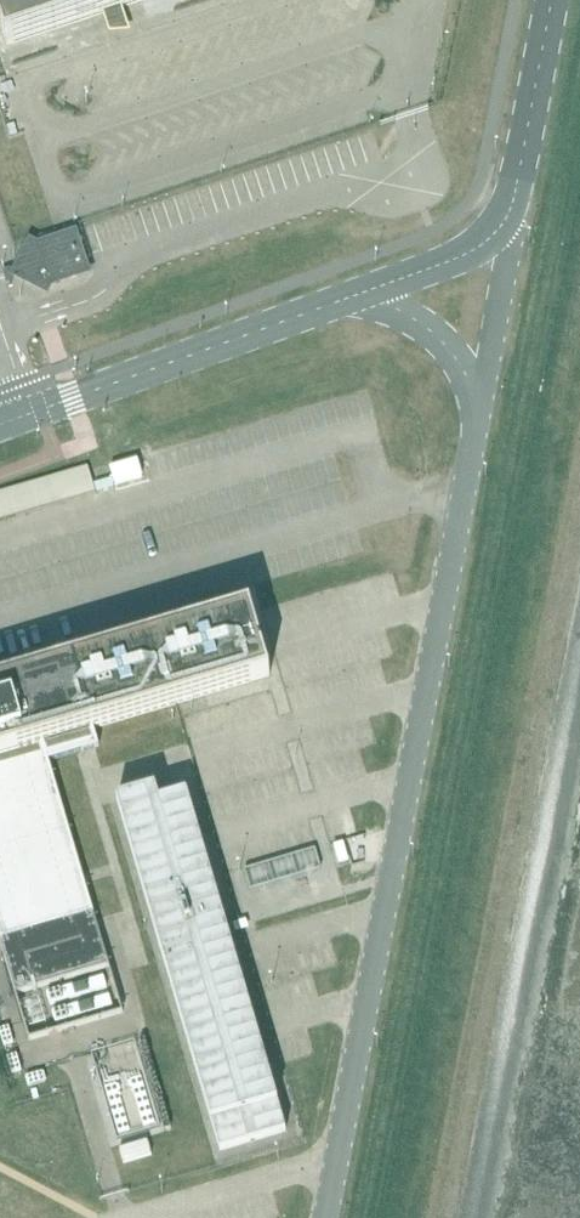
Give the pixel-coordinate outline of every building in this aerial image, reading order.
[(7,47),(104,14),(106,14),(107,16),(109,17),(111,17),(112,16),(113,16),(115,14),(116,12),(115,11),(123,8),(147,0),(0,0),(0,25),(7,47)] [(107,16),(106,14),(104,14),(110,34),(131,33),(123,8),(115,11),(116,12),(115,14),(113,16),(112,16),(111,17),(109,17),(107,16)] [(90,270),(86,257),(79,236),(77,236),(38,250),(32,247),(19,274),(46,289),(49,283),(90,270)] [(13,274),(4,277),(5,278),(7,286),(16,283),(14,276),(13,274)] [(0,493),(0,522),(96,494),(88,468),(0,493)] [(1,942),(95,915),(85,883),(82,873),(49,762),(78,754),(96,748),(100,747),(94,729),(176,705),(179,704),(271,677),(251,610),(0,684),(0,940),(1,942)] [(118,801),(220,1151),(287,1131),(188,795),(161,803),(157,789),(118,801)] [(344,844),(334,847),(340,867),(350,864),(344,844)] [(245,871),(251,890),(322,870),(316,850),(245,871)] [(95,915),(1,942),(16,995),(110,967),(96,919),(95,915)] [(240,924),(234,926),(237,934),(243,932),(248,931),(246,922),(240,924)] [(40,999),(22,1004),(29,1029),(47,1025),(40,999)]
